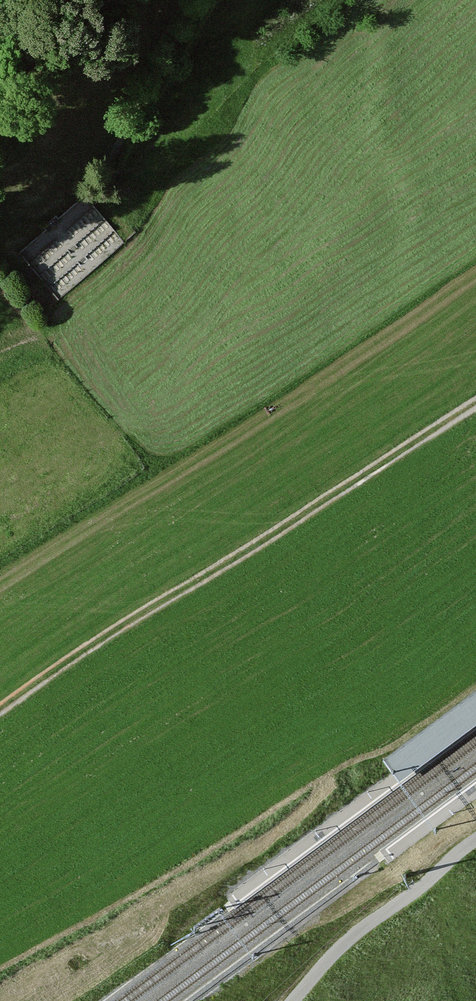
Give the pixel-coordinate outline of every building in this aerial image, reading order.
[(383,758),(400,780),(475,723),(475,690),(383,758)]
